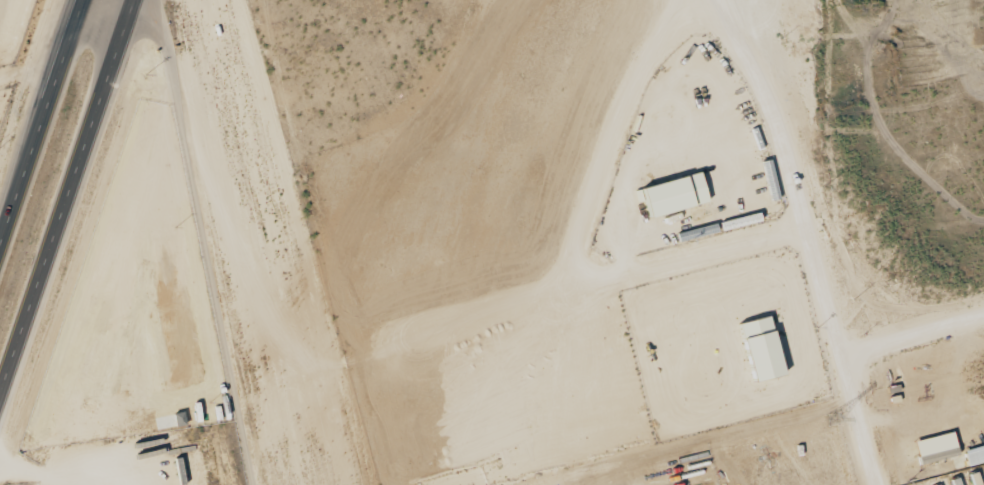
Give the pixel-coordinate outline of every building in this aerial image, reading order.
[(709,204),(702,174),(645,186),(651,216),(709,204)] [(786,375),(771,316),(741,323),(756,382),(786,375)] [(921,464),(960,455),(954,432),(915,441),(921,464)] [(969,466),(983,462),(983,445),(965,450),(969,466)]
